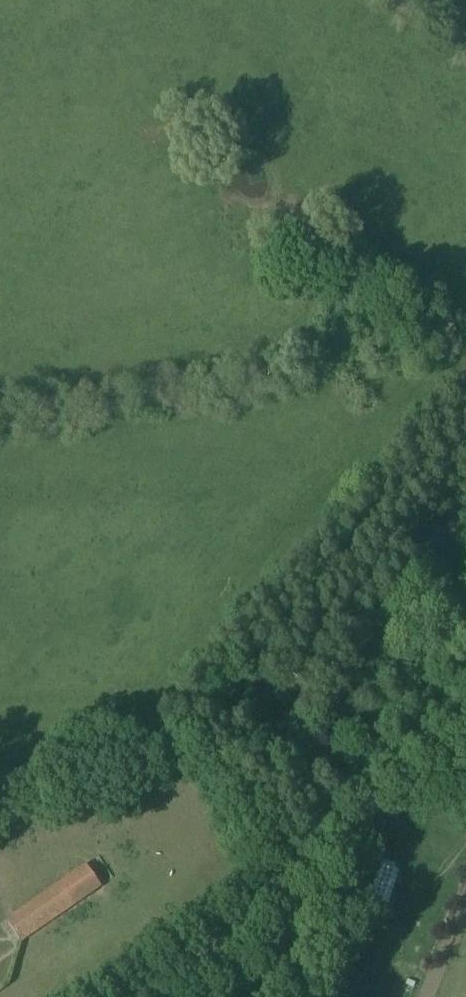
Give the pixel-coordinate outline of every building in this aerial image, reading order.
[(21,940),(101,885),(87,864),(7,919),(21,940)]
